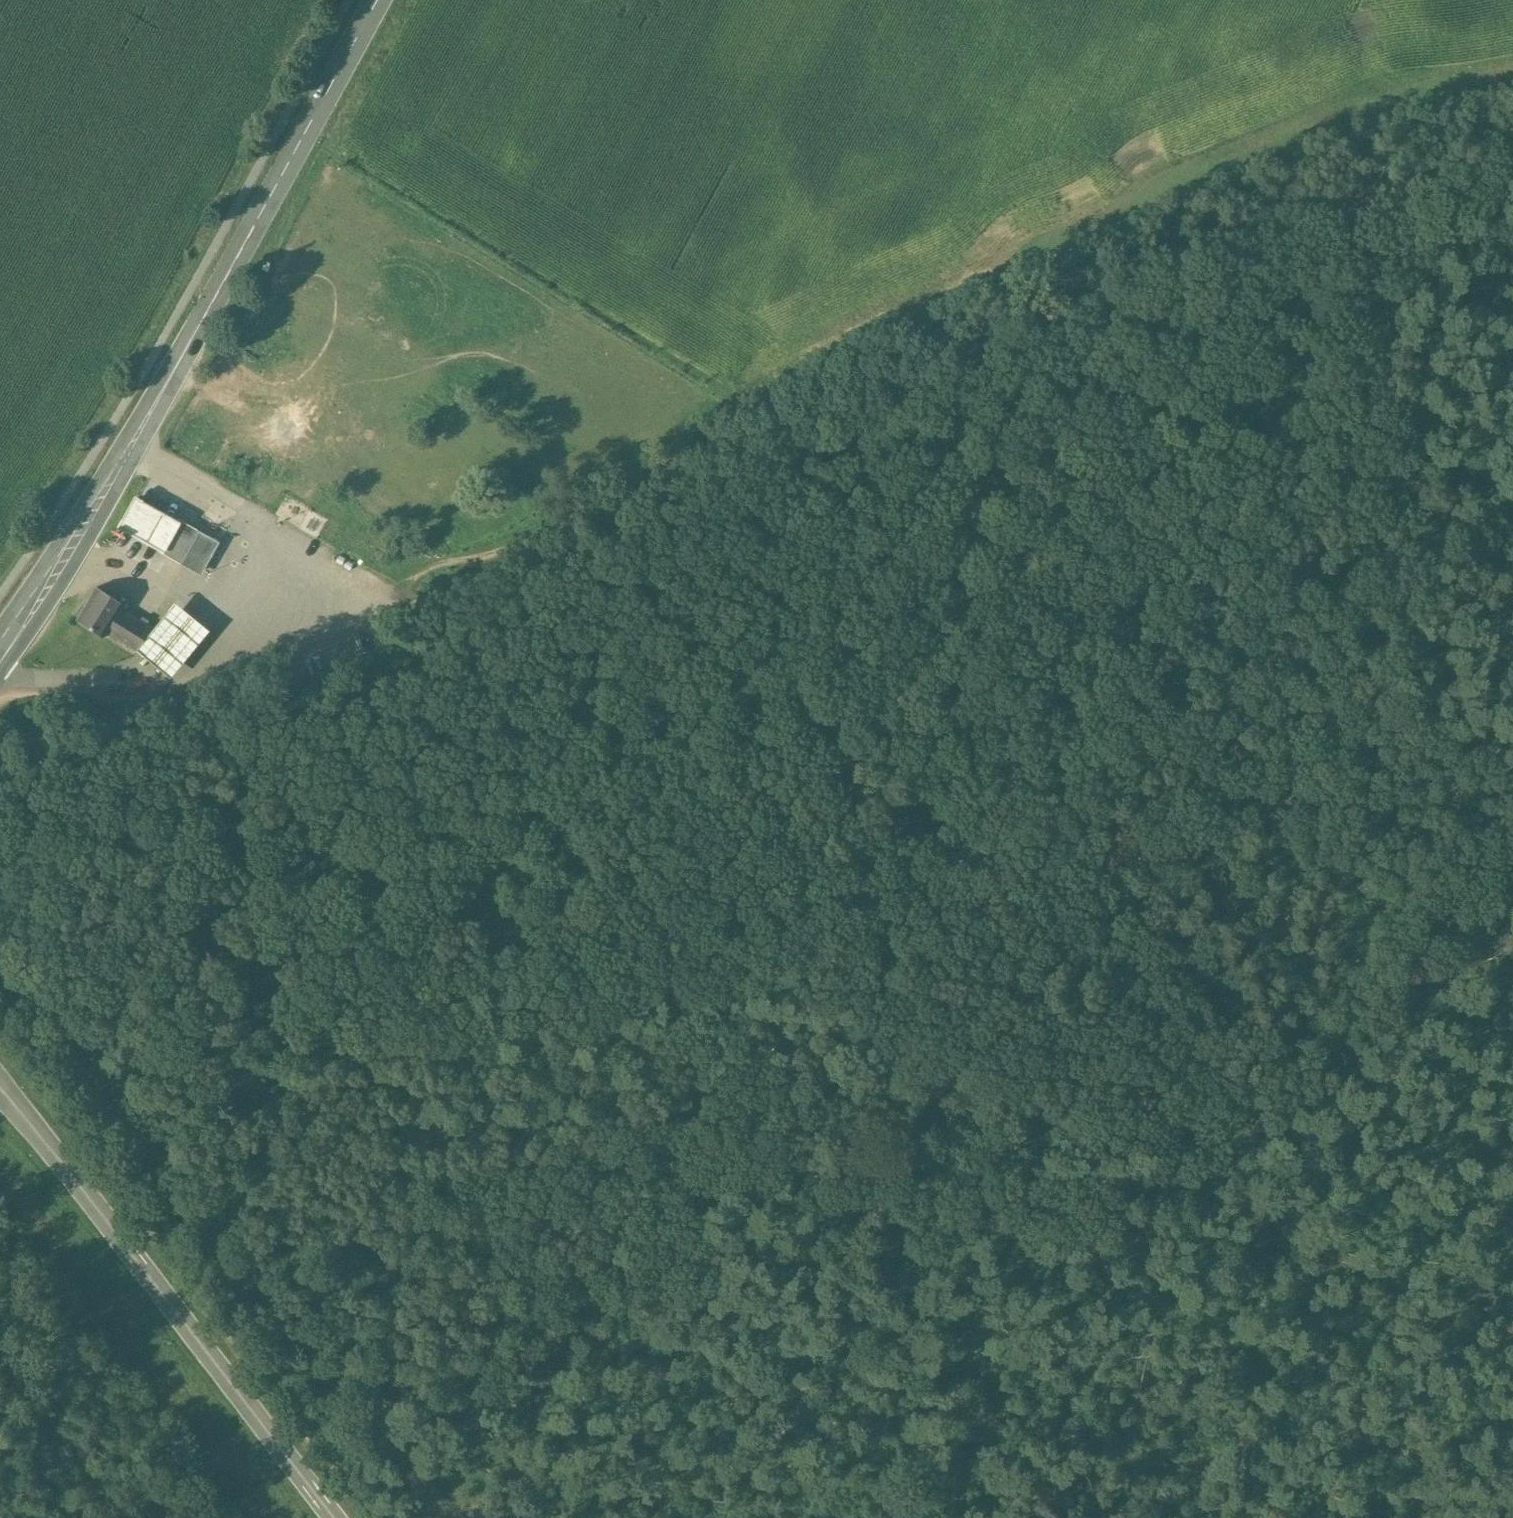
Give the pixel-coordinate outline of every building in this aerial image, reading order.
[(182,521),(137,496),(119,527),(165,552),(182,521)] [(197,531),(196,532),(179,522),(164,550),(181,560),(180,561),(200,572),(201,571),(200,570),(216,543),(217,542),(197,531)] [(125,604),(97,587),(76,620),(104,637),(107,632),(137,651),(151,627),(122,609),(125,604)] [(173,678),(212,630),(177,602),(138,650),(173,678)]
